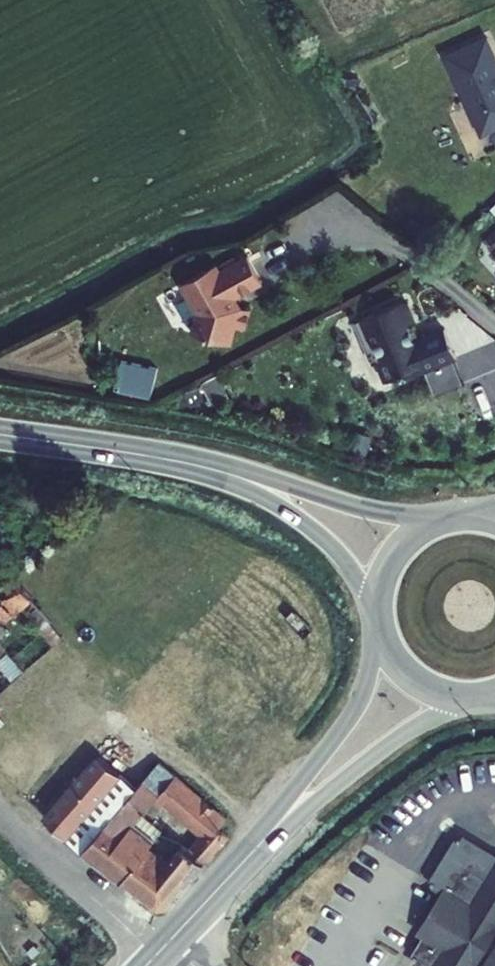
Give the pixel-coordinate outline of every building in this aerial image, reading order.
[(489,34),(441,56),(479,137),(494,130),(494,47),(489,34)] [(207,304),(202,324),(241,334),(246,317),(254,319),(259,300),(248,297),(243,288),(271,271),(256,245),(229,261),(225,255),(190,275),(207,304)] [(375,327),(384,324),(393,345),(389,347),(390,349),(397,368),(424,358),(426,362),(469,345),(457,316),(428,328),(421,312),(427,310),(419,289),(415,290),(415,288),(367,307),(375,327)] [(375,327),(385,351),(390,349),(389,347),(393,345),(384,324),(375,327)] [(157,386),(159,366),(146,365),(144,385),(157,386)] [(20,626),(15,619),(34,604),(46,595),(30,575),(16,586),(0,599),(0,643),(20,626)] [(9,655),(16,650),(9,642),(3,648),(0,644),(0,664),(9,655)] [(24,650),(13,659),(22,669),(29,677),(39,667),(24,650)] [(6,685),(22,669),(13,659),(9,655),(0,664),(0,678),(6,685)] [(163,837),(175,822),(167,815),(183,795),(217,823),(203,840),(219,852),(241,825),(232,817),(238,809),(172,755),(151,780),(113,748),(61,811),(68,818),(104,848),(135,870),(163,837)] [(196,834),(185,828),(173,845),(182,852),(196,834)] [(182,852),(173,845),(163,837),(135,870),(172,898),(185,895),(219,852),(203,840),(196,834),(182,852)] [(447,965),(494,965),(494,847),(475,834),(447,881),(458,887),(464,891),(459,900),(446,921),(449,937),(460,944),(446,965),(447,965)] [(458,887),(434,927),(440,931),(426,952),(428,953),(424,959),(436,965),(447,965),(446,965),(460,944),(449,937),(446,921),(459,900),(464,891),(458,887)]
